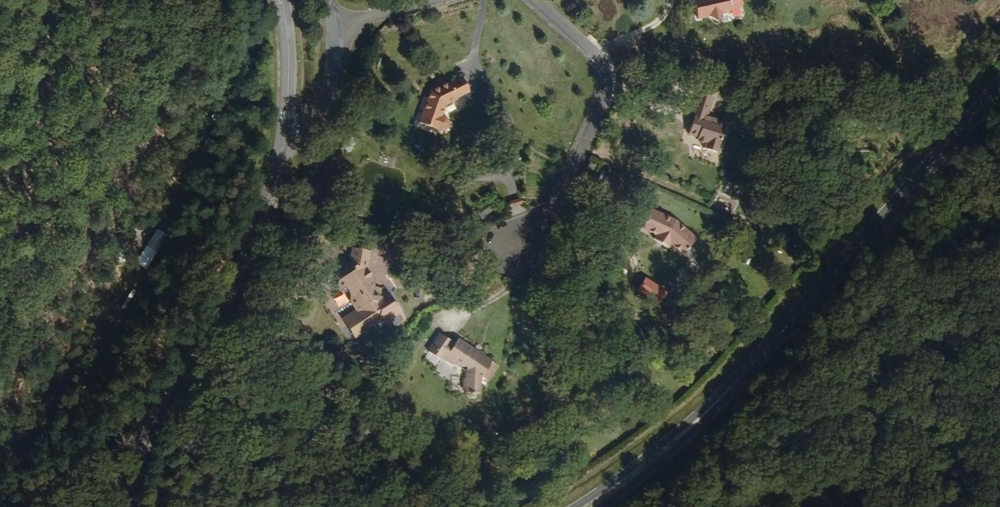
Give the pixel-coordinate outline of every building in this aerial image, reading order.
[(726,14),(739,11),(736,0),(711,0),(712,1),(693,5),(697,22),(711,18),(720,23),(726,14)] [(442,120),(446,104),(469,95),(463,78),(424,94),(414,124),(438,135),(442,135),(444,134),(446,132),(448,129),(447,125),(446,123),(445,122),(442,120)] [(709,119),(715,103),(697,96),(690,115),(695,117),(688,135),(705,141),(703,146),(716,151),(726,125),(709,119)] [(676,221),(653,211),(644,228),(653,237),(653,242),(664,251),(670,244),(684,256),(697,240),(676,221)] [(373,260),(358,256),(353,271),(338,280),(348,297),(347,300),(352,312),(341,320),(354,343),(401,315),(391,298),(379,302),(371,287),(371,281),(368,276),(373,260)] [(657,303),(665,290),(642,276),(634,290),(657,303)] [(444,359),(467,375),(467,397),(480,397),(480,383),(493,365),(461,343),(457,349),(441,338),(429,355),(441,363),(444,359)]
